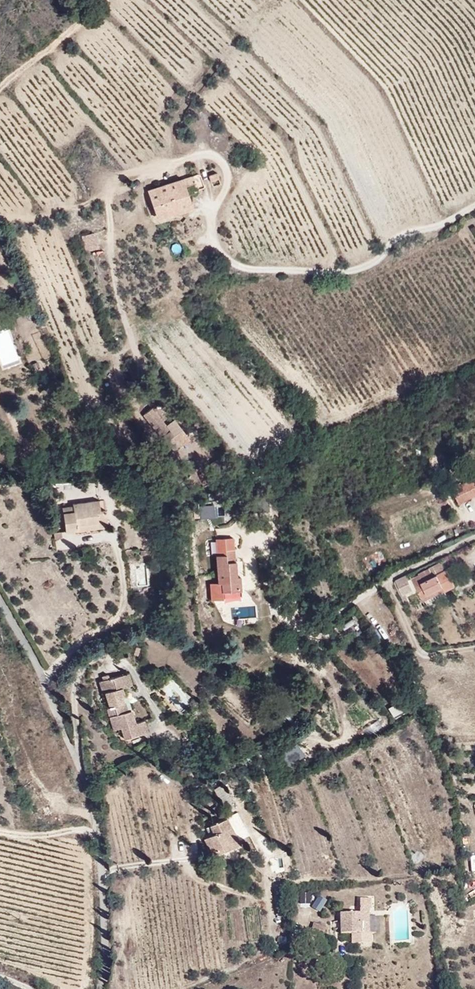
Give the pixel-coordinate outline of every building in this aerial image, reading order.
[(200,175),(154,195),(166,222),(196,209),(191,196),(206,189),(200,175)] [(85,252),(99,249),(94,232),(81,236),(85,252)] [(152,406),(142,413),(172,452),(189,439),(173,418),(166,424),(152,406)] [(443,494),(451,509),(469,499),(468,497),(473,494),(474,497),(474,477),(443,494)] [(54,512),(54,503),(46,504),(47,513),(54,512)] [(104,529),(102,512),(97,513),(96,503),(70,506),(70,508),(59,510),(62,535),(74,533),(74,526),(95,524),(95,530),(104,529)] [(213,517),(213,505),(199,505),(199,517),(213,517)] [(96,533),(95,530),(95,524),(74,526),(74,533),(74,536),(96,533)] [(217,554),(213,554),(215,583),(208,583),(209,604),(225,603),(225,595),(241,594),(240,571),(238,571),(237,560),(235,560),(235,548),(232,549),(232,539),(216,540),(217,554)] [(147,563),(130,564),(131,587),(149,586),(147,563)] [(439,564),(429,569),(433,576),(443,572),(439,564)] [(416,585),(433,576),(429,569),(412,577),(416,585)] [(424,601),(456,585),(447,569),(433,576),(416,585),(424,601)] [(409,573),(404,575),(407,583),(410,589),(413,588),(408,578),(411,577),(409,573)] [(407,583),(404,575),(397,578),(401,586),(407,583)] [(410,589),(407,583),(401,586),(404,592),(410,589)] [(352,616),(340,626),(344,631),(356,621),(352,616)] [(381,628),(392,641),(397,637),(385,624),(381,628)] [(131,679),(101,687),(105,704),(108,703),(112,716),(118,715),(120,720),(114,722),(117,736),(126,734),(129,746),(152,740),(149,727),(141,729),(138,716),(132,718),(126,696),(135,694),(131,679)] [(393,718),(404,710),(397,700),(386,707),(393,718)] [(240,847),(230,821),(210,828),(212,836),(204,839),(210,855),(215,852),(217,855),(240,847)] [(300,892),(300,905),(311,905),(311,892),(300,892)] [(318,895),(311,906),(319,912),(326,900),(318,895)] [(358,903),(359,912),(366,912),(369,912),(369,903),(358,903)] [(359,915),(338,916),(339,936),(366,935),(366,912),(359,912),(359,915)] [(321,941),(326,928),(313,924),(309,937),(321,941)] [(442,940),(442,948),(461,948),(460,940),(442,940)]
